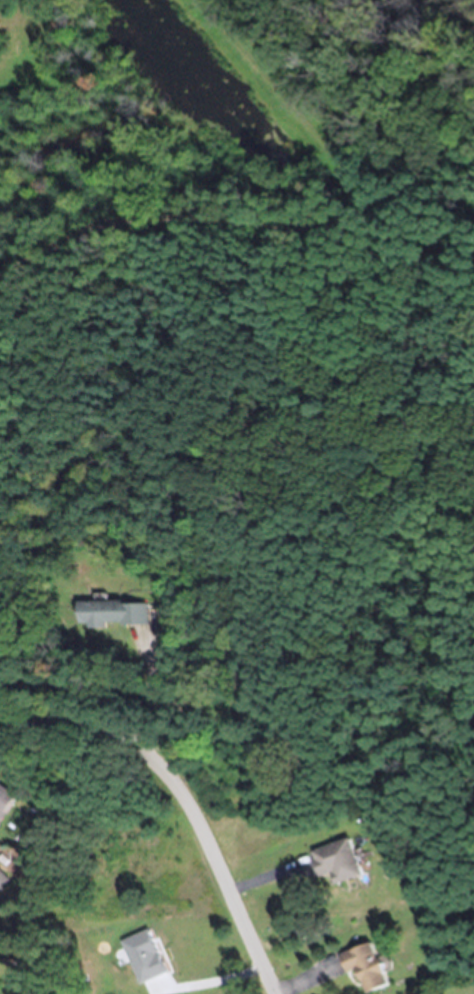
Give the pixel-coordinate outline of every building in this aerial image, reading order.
[(76,608),(76,632),(125,632),(125,608),(76,608)] [(0,792),(0,829),(17,802),(0,792)] [(330,890),(357,883),(348,846),(308,857),(315,884),(327,881),(330,890)] [(369,949),(336,961),(342,979),(352,975),(359,993),(375,993),(383,991),(369,949)]
